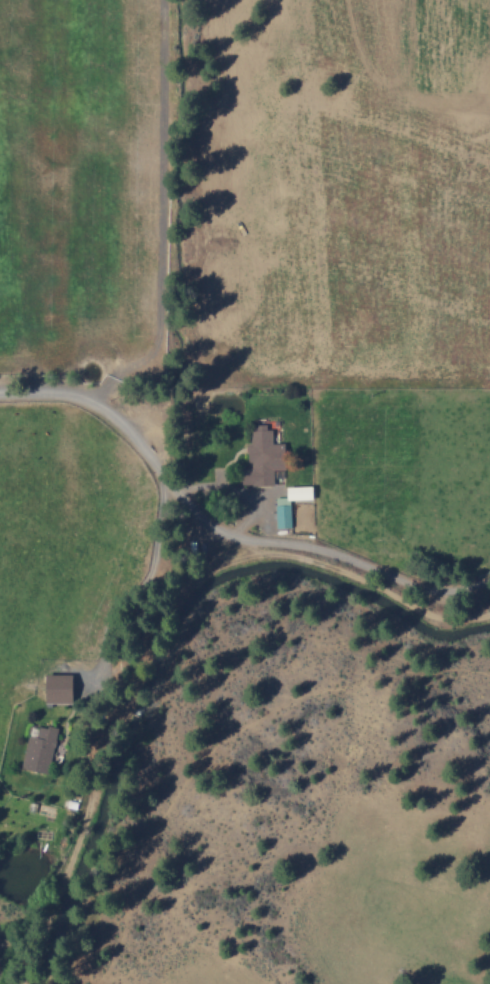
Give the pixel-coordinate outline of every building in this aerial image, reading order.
[(237,485),(270,484),(270,468),(279,468),(278,442),(269,442),(268,425),(248,425),(249,443),(244,443),(244,467),(237,467),(237,485)] [(281,486),(282,499),(307,498),(307,485),(281,486)] [(281,496),(272,497),(273,527),(288,527),(287,503),(281,503),(281,496)] [(37,702),(68,702),(67,674),(37,674),(37,702)] [(16,767),(40,773),(50,732),(34,728),(32,737),(24,735),(16,767)]
